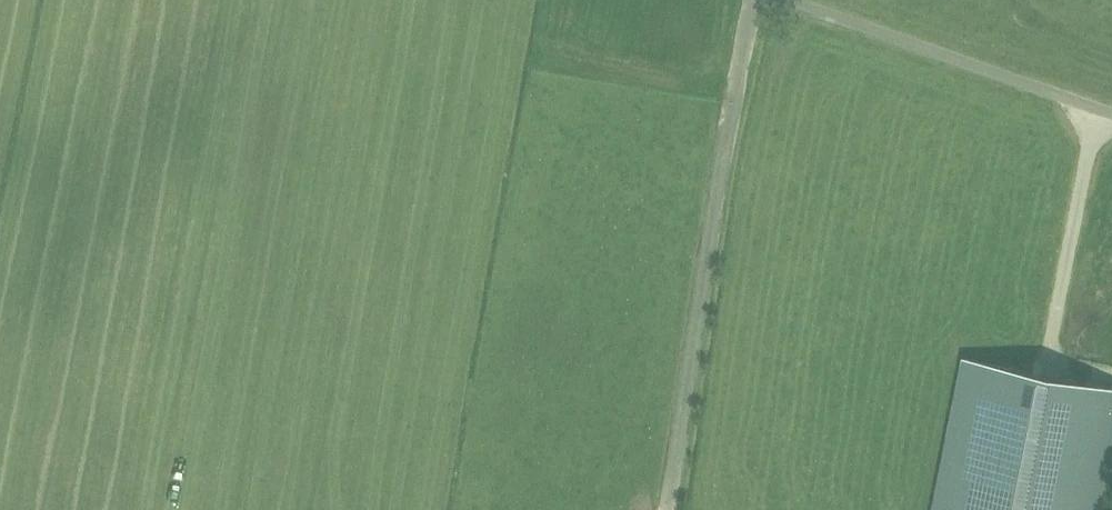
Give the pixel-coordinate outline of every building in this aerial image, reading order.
[(1111,470),(1111,387),(960,357),(930,509),(1104,509),(1111,470)]
